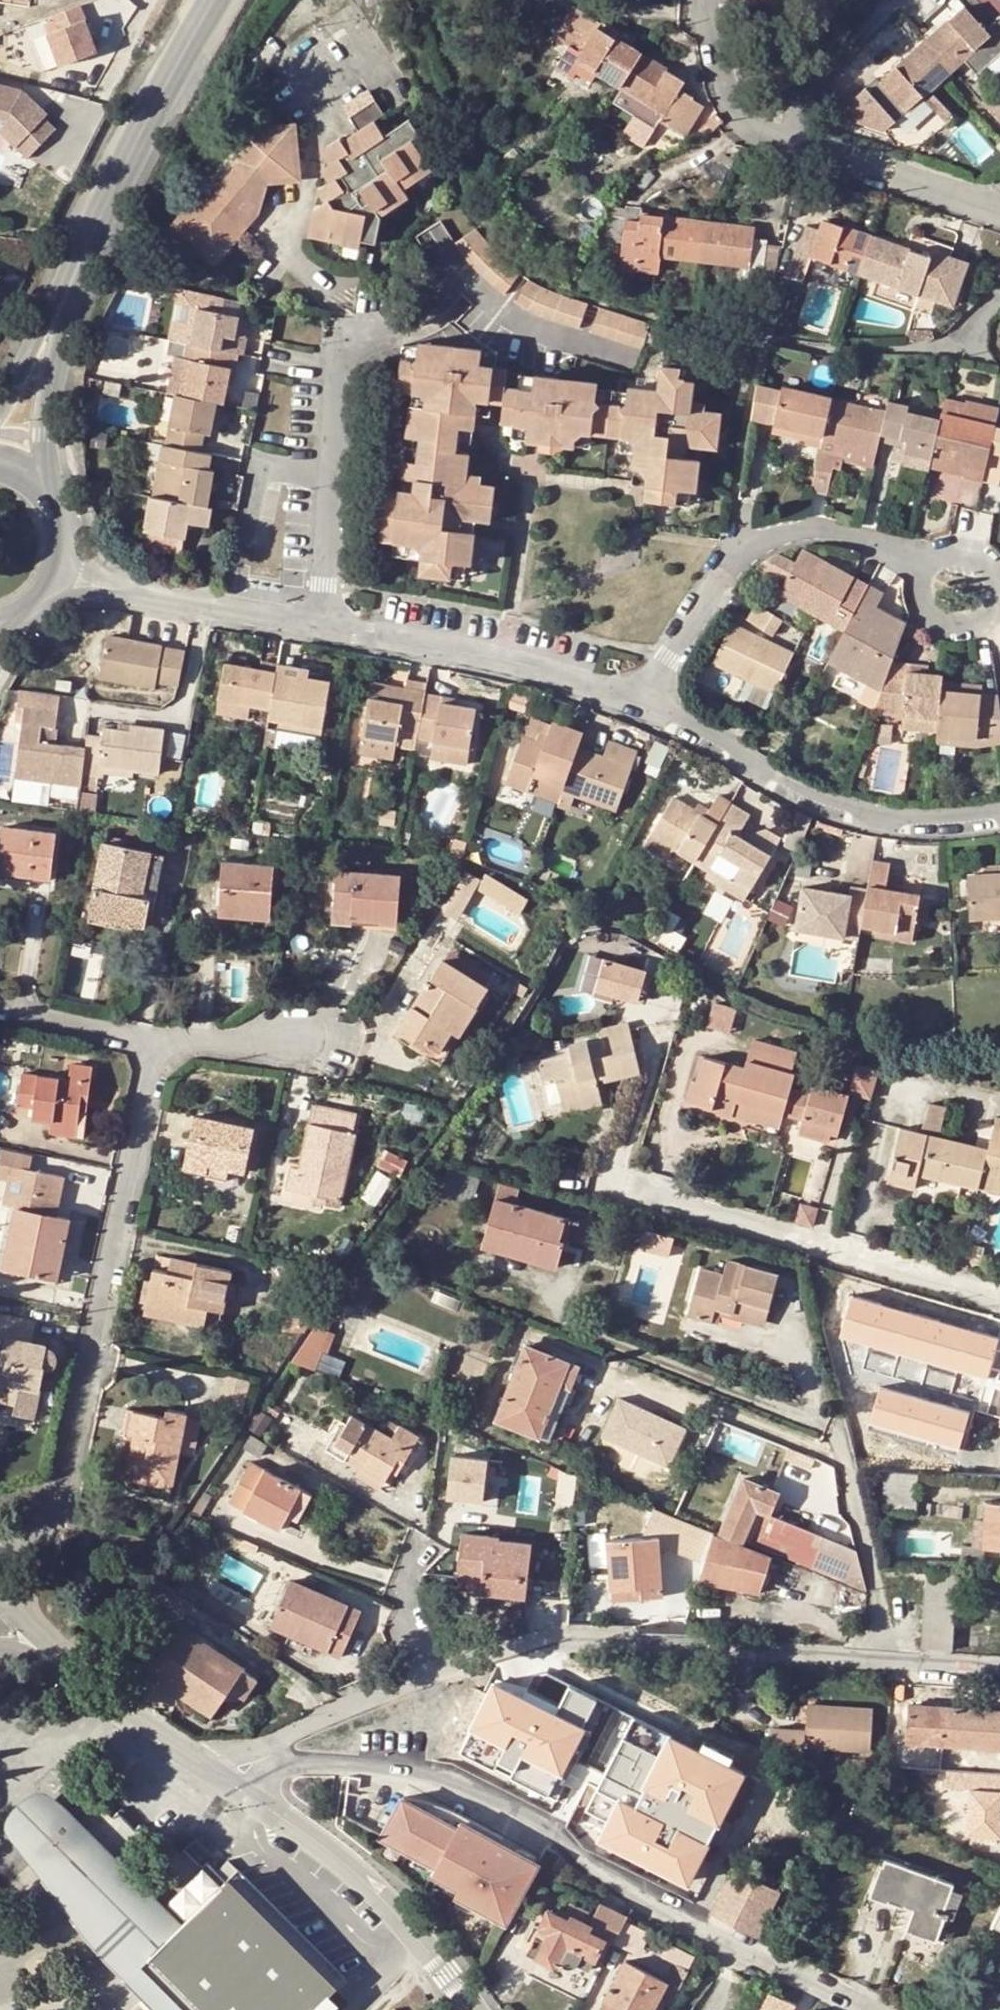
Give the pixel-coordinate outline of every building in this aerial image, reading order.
[(926,41),(952,70),(964,59),(975,71),(999,48),(999,24),(996,19),(995,20),(977,0),(962,0),(960,1),(964,6),(926,41)] [(32,21),(48,66),(101,48),(85,3),(32,21)] [(599,73),(620,87),(642,54),(615,38),(598,27),(601,23),(574,7),(556,36),(570,45),(557,67),(574,78),(578,72),(584,64),(599,73)] [(924,8),(908,21),(918,32),(933,18),(924,8)] [(603,19),(601,23),(598,27),(615,38),(621,30),(603,19)] [(865,89),(855,99),(858,103),(845,115),(849,120),(884,132),(895,121),(952,70),(926,41),(880,83),(875,79),(865,89)] [(685,80),(642,54),(620,87),(622,88),(663,114),(659,122),(684,138),(703,107),(693,100),(693,99),(680,89),(685,80)] [(584,64),(578,72),(593,82),(599,73),(584,64)] [(654,129),(659,122),(663,114),(622,88),(612,104),(654,129)] [(0,90),(0,122),(10,123),(7,127),(25,143),(20,149),(32,160),(59,130),(48,120),(51,116),(26,93),(0,90)] [(934,95),(927,102),(947,124),(955,118),(934,95)] [(314,209),(309,229),(325,231),(326,225),(341,228),(338,242),(360,247),(362,240),(374,243),(379,216),(393,207),(389,202),(405,191),(403,189),(418,179),(415,175),(430,165),(413,139),(419,134),(409,119),(385,136),(375,120),(383,115),(373,100),(349,117),(358,130),(343,140),(340,138),(328,146),(326,157),(330,163),(322,169),(330,181),(317,190),(325,202),(314,209)] [(700,129),(706,136),(718,125),(723,120),(716,114),(700,129)] [(976,165),(995,152),(972,118),(953,130),(976,165)] [(0,122),(0,135),(5,135),(20,149),(25,143),(7,127),(10,123),(0,122)] [(255,132),(243,132),(244,159),(247,158),(247,160),(234,176),(222,189),(213,193),(211,191),(206,191),(176,228),(178,230),(178,241),(192,241),(196,245),(194,246),(201,252),(205,253),(213,259),(236,233),(239,235),(250,223),(247,220),(258,206),(250,199),(265,181),(296,178),(292,133),(289,130),(255,133),(255,132)] [(433,171),(430,165),(415,175),(418,179),(419,181),(433,171)] [(409,198),(405,191),(389,202),(393,207),(393,209),(409,198)] [(616,206),(609,217),(625,218),(626,207),(616,206)] [(640,215),(641,209),(626,207),(625,218),(609,217),(594,241),(622,244),(620,263),(658,267),(660,256),(697,261),(703,222),(663,218),(640,215)] [(664,211),(641,209),(640,215),(663,218),(664,211)] [(811,258),(860,274),(872,237),(823,221),(820,231),(806,226),(789,274),(804,280),(811,258)] [(748,275),(762,276),(766,245),(767,240),(752,239),(753,228),(703,222),(697,261),(749,266),(748,275)] [(325,231),(309,229),(308,236),(338,242),(341,228),(326,225),(325,231)] [(484,239),(476,230),(454,244),(462,255),(484,239)] [(931,258),(872,237),(860,274),(952,305),(966,263),(948,258),(947,257),(932,252),(931,258)] [(484,239),(462,255),(471,266),(491,248),(484,239)] [(762,276),(775,278),(778,245),(766,245),(762,276)] [(933,246),(932,252),(947,257),(948,258),(950,252),(933,246)] [(471,266),(481,276),(500,257),(491,248),(471,266)] [(481,276),(494,287),(511,266),(500,257),(481,276)] [(658,267),(620,263),(619,269),(657,274),(658,267)] [(511,266),(494,287),(504,295),(521,274),(511,266)] [(517,303),(528,309),(541,286),(531,279),(517,303)] [(528,309),(541,315),(551,290),(541,286),(528,309)] [(541,315),(553,320),(563,295),(551,290),(541,315)] [(563,295),(553,320),(565,325),(575,299),(563,295)] [(575,299),(565,325),(578,329),(587,303),(575,299)] [(185,342),(191,343),(194,329),(187,328),(191,306),(176,303),(169,339),(185,342)] [(194,329),(191,343),(237,353),(242,354),(245,338),(244,338),(234,336),(238,315),(191,306),(187,328),(194,329)] [(611,311),(600,308),(591,333),(603,337),(611,311)] [(616,341),(623,315),(611,311),(603,337),(616,341)] [(248,317),(238,315),(234,336),(244,338),(248,317)] [(628,345),(636,319),(623,315),(616,341),(628,345)] [(636,319),(628,345),(641,349),(650,324),(636,319)] [(131,366),(140,333),(113,325),(104,358),(131,366)] [(190,359),(183,395),(216,402),(222,403),(226,383),(229,367),(234,368),(237,353),(191,343),(185,342),(183,357),(190,359)] [(473,429),(475,412),(477,400),(490,401),(504,403),(506,386),(507,368),(495,366),(481,364),(483,350),(419,343),(419,347),(418,357),(413,362),(402,360),(398,390),(413,392),(420,392),(426,400),(425,407),(411,406),(407,436),(414,437),(420,438),(440,440),(439,449),(456,451),(459,427),(473,429)] [(419,347),(403,345),(402,360),(413,362),(418,357),(419,347)] [(496,352),(483,350),(481,364),(495,366),(496,352)] [(190,359),(183,357),(175,394),(183,395),(190,359)] [(692,400),(694,380),(679,379),(680,366),(661,365),(658,389),(628,385),(628,390),(626,403),(623,406),(610,405),(607,435),(622,437),(628,437),(634,443),(633,451),(632,468),(640,469),(647,476),(646,485),(644,500),(673,503),(674,493),(678,489),(690,491),(697,491),(700,458),(694,457),(695,447),(701,447),(717,448),(721,412),(706,411),(706,402),(692,400)] [(680,365),(680,366),(679,379),(694,380),(695,366),(680,365)] [(231,384),(234,368),(229,367),(226,383),(231,384)] [(521,373),(520,387),(533,388),(534,375),(521,373)] [(563,444),(574,445),(575,439),(581,432),(591,434),(607,435),(610,405),(599,403),(596,399),(597,387),(597,381),(534,375),(533,388),(520,387),(506,386),(504,403),(502,423),(515,425),(528,426),(527,440),(539,441),(538,453),(562,456),(563,444)] [(599,403),(610,405),(612,389),(597,387),(596,399),(599,403)] [(774,424),(781,393),(755,387),(751,419),(774,424)] [(831,400),(831,399),(782,388),(781,393),(774,424),(789,428),(807,432),(806,440),(805,443),(820,446),(822,441),(831,400)] [(628,390),(612,389),(610,405),(623,406),(626,403),(628,390)] [(413,392),(411,406),(425,407),(426,400),(420,392),(413,392)] [(183,395),(175,394),(168,433),(158,431),(155,443),(161,444),(165,445),(199,452),(202,434),(209,435),(212,419),(215,406),(216,402),(183,395)] [(946,397),(942,412),(963,417),(967,402),(946,397)] [(477,400),(475,412),(489,414),(490,401),(477,400)] [(879,441),(886,412),(831,400),(822,441),(838,444),(858,449),(877,453),(879,441)] [(889,400),(886,412),(879,441),(899,446),(900,439),(907,440),(906,447),(902,465),(928,471),(929,468),(932,457),(940,419),(907,411),(909,405),(889,400)] [(963,477),(983,481),(996,426),(996,425),(989,423),(993,408),(967,402),(963,417),(942,412),(940,419),(932,457),(966,465),(963,477)] [(942,412),(909,405),(907,411),(940,419),(942,412)] [(221,408),(215,406),(212,419),(219,421),(221,408)] [(999,409),(993,408),(989,423),(996,425),(999,409)] [(514,438),(527,440),(528,426),(515,425),(514,438)] [(999,482),(999,427),(996,426),(983,481),(999,485),(999,482)] [(472,442),(473,429),(459,427),(456,451),(463,452),(464,441),(472,442)] [(807,432),(789,428),(788,436),(806,440),(807,432)] [(575,439),(574,445),(590,447),(591,434),(581,432),(575,439)] [(405,445),(404,460),(417,462),(420,438),(414,437),(412,446),(405,445)] [(628,437),(622,437),(621,450),(633,451),(634,443),(628,437)] [(463,452),(456,451),(439,449),(440,440),(420,438),(417,462),(404,460),(402,478),(407,478),(405,490),(400,490),(387,488),(380,541),(394,542),(407,544),(417,544),(421,551),(420,558),(419,573),(448,577),(449,567),(455,563),(466,563),(471,563),(475,531),(461,530),(462,518),(476,520),(491,521),(495,485),(481,483),(481,476),(468,474),(470,453),(463,452)] [(164,464),(157,496),(205,506),(211,474),(206,473),(209,454),(199,452),(165,445),(161,444),(158,463),(164,464)] [(858,449),(838,444),(836,451),(856,455),(858,449)] [(929,468),(963,477),(966,465),(932,457),(929,468)] [(833,464),(817,460),(810,490),(827,493),(833,464)] [(164,464),(158,463),(151,495),(157,496),(164,464)] [(640,469),(632,468),(630,483),(646,485),(647,476),(640,469)] [(674,493),(673,503),(689,505),(690,491),(678,489),(674,493)] [(205,506),(157,496),(151,495),(149,494),(141,528),(182,536),(185,520),(207,524),(210,507),(205,506)] [(475,531),(476,520),(462,518),(461,530),(475,531)] [(182,536),(141,528),(138,545),(178,554),(182,536)] [(406,556),(407,544),(394,542),(392,555),(406,556)] [(407,544),(406,556),(420,558),(421,551),(417,544),(407,544)] [(845,630),(868,586),(833,567),(829,574),(822,570),(826,562),(803,550),(779,593),(845,630)] [(833,567),(826,562),(822,570),(829,574),(833,567)] [(464,579),(466,563),(455,563),(449,567),(448,577),(464,579)] [(865,627),(877,605),(883,593),(868,586),(845,630),(828,662),(881,690),(891,662),(901,635),(880,625),(875,633),(865,627)] [(783,621),(757,603),(747,619),(773,635),(783,621)] [(906,621),(877,605),(865,627),(875,633),(880,625),(901,635),(906,621)] [(714,662),(774,692),(793,654),(732,624),(714,662)] [(179,686),(186,651),(166,648),(166,647),(111,634),(102,674),(159,686),(160,682),(179,686)] [(277,672),(278,664),(262,662),(261,669),(226,663),(219,695),(251,702),(271,705),(277,672)] [(903,716),(939,720),(942,689),(943,683),(944,674),(927,673),(907,671),(908,663),(891,662),(881,690),(873,712),(903,716)] [(928,665),(908,663),(907,671),(927,673),(928,665)] [(278,664),(277,672),(308,678),(310,670),(278,664)] [(330,682),(308,678),(277,672),(271,705),(269,718),(323,728),(330,682)] [(406,689),(426,693),(427,684),(408,682),(406,689)] [(982,686),(943,683),(942,689),(982,693),(982,686)] [(406,689),(404,698),(390,696),(392,687),(372,684),(364,734),(397,740),(399,729),(419,732),(426,693),(406,689)] [(404,698),(406,689),(392,687),(390,696),(404,698)] [(998,695),(982,693),(942,689),(939,720),(937,732),(937,735),(976,738),(976,747),(999,743),(999,710),(998,695)] [(22,724),(15,779),(50,784),(82,788),(83,778),(87,750),(56,746),(58,735),(56,734),(61,696),(20,691),(16,721),(22,722),(22,724)] [(418,739),(450,744),(470,747),(477,709),(457,706),(441,703),(442,695),(426,693),(419,732),(418,739)] [(251,702),(219,695),(218,704),(249,710),(251,702)] [(458,698),(442,695),(441,703),(457,706),(458,698)] [(939,720),(903,716),(902,728),(937,732),(939,720)] [(729,717),(724,726),(741,736),(747,727),(729,717)] [(321,739),(323,728),(269,718),(267,730),(321,739)] [(512,774),(534,782),(539,768),(568,779),(577,754),(579,748),(585,733),(554,722),(546,743),(525,736),(512,774)] [(105,737),(89,736),(87,750),(83,778),(100,779),(100,774),(101,766),(129,770),(160,774),(165,729),(134,726),(133,733),(106,730),(105,737)] [(397,740),(364,734),(361,753),(394,758),(397,740)] [(976,738),(937,735),(937,743),(976,747),(976,738)] [(610,742),(604,758),(632,768),(638,751),(610,742)] [(467,763),(470,747),(450,744),(447,759),(467,763)] [(579,748),(577,754),(602,763),(604,758),(579,748)] [(616,808),(632,768),(604,758),(602,763),(577,754),(568,779),(564,789),(616,808)] [(101,766),(100,774),(128,777),(129,770),(101,766)] [(539,768),(534,782),(563,792),(564,789),(568,779),(539,768)] [(100,779),(83,778),(82,788),(80,811),(88,812),(96,813),(100,779)] [(50,784),(15,779),(12,800),(47,805),(50,784)] [(696,861),(730,803),(717,796),(709,810),(705,817),(694,810),(672,798),(651,834),(696,861)] [(698,803),(694,810),(705,817),(709,810),(698,803)] [(749,890),(770,855),(758,848),(746,841),(750,835),(749,834),(741,830),(750,815),(730,803),(696,861),(695,863),(709,871),(706,877),(727,889),(733,880),(749,890)] [(0,850),(0,872),(51,877),(55,834),(3,826),(0,850)] [(758,848),(770,855),(779,839),(766,831),(749,834),(750,835),(762,842),(758,848)] [(762,842),(750,835),(746,841),(758,848),(762,842)] [(104,843),(90,916),(128,924),(130,916),(147,919),(151,899),(140,898),(149,852),(104,843)] [(140,898),(151,899),(155,900),(165,856),(149,852),(140,898)] [(872,860),(867,888),(862,922),(862,924),(914,933),(920,893),(904,891),(887,887),(888,882),(891,862),(872,860)] [(238,907),(271,909),(274,865),(222,862),(218,915),(237,916),(238,907)] [(986,874),(999,874),(999,866),(986,866),(986,874)] [(337,870),(333,918),(397,922),(401,875),(337,870)] [(465,874),(455,891),(468,899),(473,891),(478,882),(465,874)] [(986,874),(969,875),(971,918),(999,917),(999,874),(986,874)] [(478,882),(473,891),(517,917),(523,905),(480,880),(478,882)] [(887,887),(904,891),(905,885),(888,882),(887,887)] [(862,922),(867,888),(853,886),(852,895),(805,888),(800,920),(847,928),(848,920),(862,922)] [(468,899),(455,891),(442,913),(456,922),(468,899)] [(238,907),(237,916),(270,919),(271,909),(238,907)] [(128,924),(90,916),(88,925),(144,936),(147,919),(130,916),(128,924)] [(999,933),(999,917),(971,918),(971,934),(999,933)] [(848,920),(847,928),(861,929),(862,924),(862,922),(848,920)] [(861,929),(860,932),(913,940),(914,933),(862,924),(861,929)] [(452,951),(445,962),(485,987),(492,977),(452,951)] [(647,971),(605,958),(595,988),(637,1002),(647,971)] [(487,989),(485,987),(445,962),(442,960),(397,1031),(416,1044),(434,1055),(451,1030),(458,1035),(487,989)] [(713,1003),(707,1027),(730,1034),(736,1010),(713,1003)] [(629,1023),(599,1031),(602,1042),(588,1045),(587,1041),(569,1044),(571,1052),(539,1060),(545,1085),(556,1082),(561,1101),(598,1091),(596,1081),(594,1072),(602,1070),(604,1079),(605,1081),(641,1072),(629,1023)] [(434,1055),(416,1044),(413,1049),(439,1066),(458,1035),(451,1030),(434,1055)] [(736,1099),(783,1113),(792,1083),(794,1073),(791,1073),(797,1052),(752,1039),(744,1069),(704,1057),(697,1080),(692,1079),(686,1102),(732,1114),(736,1099)] [(853,1088),(873,1094),(881,1066),(860,1061),(853,1088)] [(32,1118),(51,1121),(78,1124),(79,1111),(80,1099),(90,1100),(94,1067),(71,1064),(68,1080),(22,1074),(17,1107),(33,1109),(32,1118)] [(596,1081),(604,1079),(602,1070),(594,1072),(596,1081)] [(835,1122),(843,1124),(852,1091),(813,1081),(810,1088),(792,1083),(783,1113),(803,1119),(800,1133),(830,1142),(833,1129),(835,1122)] [(598,1091),(561,1101),(564,1113),(601,1103),(598,1091)] [(80,1099),(79,1111),(88,1112),(90,1100),(80,1099)] [(736,1099),(732,1114),(779,1127),(783,1113),(736,1099)] [(925,1102),(919,1132),(936,1136),(943,1106),(925,1102)] [(308,1123),(299,1168),(294,1191),(311,1195),(320,1197),(318,1204),(339,1208),(346,1181),(356,1135),(352,1134),(355,1115),(316,1107),(312,1124),(308,1123)] [(196,1117),(184,1168),(208,1172),(210,1164),(231,1169),(245,1172),(254,1129),(196,1117)] [(979,1182),(999,1186),(999,1118),(995,1117),(987,1148),(979,1182)] [(78,1124),(51,1121),(50,1134),(76,1137),(78,1124)] [(835,1122),(833,1129),(841,1131),(843,1124),(835,1122)] [(914,1187),(918,1173),(920,1164),(928,1166),(926,1175),(958,1183),(962,1163),(958,1163),(962,1143),(936,1136),(919,1132),(900,1127),(887,1181),(914,1187)] [(978,1187),(979,1182),(987,1148),(971,1145),(962,1143),(958,1163),(962,1163),(958,1183),(978,1187)] [(210,1164),(208,1172),(229,1177),(231,1169),(210,1164)] [(920,1164),(918,1173),(926,1175),(928,1166),(920,1164)] [(284,1190),(294,1191),(299,1168),(289,1166),(284,1190)] [(978,1187),(999,1192),(999,1186),(979,1182),(978,1187)] [(499,1185),(485,1240),(537,1254),(535,1262),(558,1268),(564,1246),(570,1220),(516,1204),(519,1190),(499,1185)] [(320,1197),(311,1195),(310,1203),(318,1204),(320,1197)] [(801,1204),(797,1222),(813,1226),(817,1209),(801,1204)] [(18,1208),(4,1268),(58,1279),(70,1219),(18,1208)] [(580,1222),(570,1220),(564,1246),(574,1248),(580,1222)] [(641,1245),(671,1252),(675,1235),(646,1228),(641,1245)] [(537,1254),(485,1240),(482,1249),(535,1262),(537,1254)] [(170,1257),(167,1272),(179,1274),(182,1260),(170,1257)] [(230,1271),(182,1260),(179,1274),(167,1272),(152,1269),(145,1304),(189,1312),(190,1305),(222,1311),(230,1271)] [(713,1323),(717,1309),(765,1321),(778,1275),(727,1261),(722,1274),(699,1269),(687,1316),(713,1323)] [(848,1324),(876,1331),(884,1302),(856,1294),(848,1324)] [(189,1312),(145,1304),(144,1313),(219,1328),(222,1311),(190,1305),(189,1312)] [(0,1373),(0,1401),(16,1404),(14,1415),(33,1418),(38,1390),(43,1370),(50,1369),(53,1366),(55,1363),(55,1359),(54,1356),(52,1352),(46,1349),(47,1346),(31,1343),(34,1324),(0,1316),(0,1339),(6,1341),(0,1373)] [(559,1383),(569,1387),(577,1366),(526,1346),(494,1421),(539,1437),(559,1383)] [(315,1352),(311,1364),(324,1369),(328,1357),(315,1352)] [(902,1364),(900,1414),(922,1416),(922,1408),(968,1410),(969,1397),(969,1386),(978,1386),(978,1355),(948,1354),(948,1362),(957,1362),(957,1367),(902,1364)] [(559,1383),(539,1437),(547,1441),(569,1387),(559,1383)] [(969,1386),(969,1397),(977,1397),(978,1386),(969,1386)] [(674,1462),(689,1421),(623,1397),(608,1438),(674,1462)] [(180,1445),(195,1447),(200,1421),(186,1418),(186,1412),(168,1408),(166,1417),(134,1410),(129,1436),(134,1436),(131,1453),(129,1466),(131,1474),(136,1479),(142,1481),(155,1484),(171,1486),(177,1454),(180,1445)] [(922,1408),(922,1416),(968,1419),(968,1410),(922,1408)] [(122,1434),(129,1436),(134,1410),(127,1410),(122,1434)] [(359,1469),(385,1484),(391,1473),(398,1461),(405,1465),(420,1438),(399,1426),(392,1439),(352,1416),(336,1443),(348,1451),(344,1460),(359,1469)] [(894,1473),(900,1474),(902,1430),(869,1428),(867,1451),(866,1450),(864,1471),(894,1473)] [(243,1451),(260,1460),(266,1446),(249,1438),(243,1451)] [(331,1453),(344,1460),(348,1451),(336,1443),(331,1453)] [(180,1445),(177,1454),(193,1457),(195,1447),(180,1445)] [(489,1500),(490,1453),(452,1452),(451,1499),(489,1500)] [(398,1476),(405,1465),(398,1461),(391,1473),(398,1476)] [(228,1503),(279,1531),(287,1517),(298,1523),(312,1496),(249,1463),(228,1503)] [(385,1484),(359,1469),(355,1477),(380,1492),(385,1484)] [(915,1514),(918,1475),(900,1474),(894,1473),(890,1473),(888,1512),(915,1514)] [(743,1480),(720,1535),(749,1547),(750,1545),(865,1592),(855,1551),(770,1516),(760,1512),(769,1490),(743,1480)] [(779,1494),(769,1490),(760,1512),(770,1516),(779,1494)] [(194,1515),(203,1519),(215,1500),(208,1495),(194,1515)] [(986,1520),(984,1539),(983,1549),(999,1549),(999,1502),(987,1501),(986,1520)] [(971,1549),(983,1549),(984,1539),(986,1520),(973,1520),(971,1549)] [(480,1594),(525,1599),(527,1577),(531,1544),(500,1541),(499,1538),(463,1533),(456,1580),(459,1580),(482,1583),(480,1594)] [(712,1534),(699,1580),(759,1593),(772,1558),(712,1534)] [(609,1540),(612,1591),(643,1589),(644,1599),(662,1599),(657,1537),(609,1540)] [(155,1575),(167,1583),(173,1573),(162,1565),(155,1575)] [(956,1574),(927,1572),(922,1648),(950,1649),(956,1574)] [(457,1591),(480,1594),(482,1583),(459,1580),(457,1591)] [(290,1582),(274,1620),(288,1626),(284,1634),(341,1658),(361,1613),(290,1582)] [(643,1589),(612,1591),(612,1602),(644,1599),(643,1589)] [(288,1626),(274,1620),(270,1627),(284,1634),(288,1626)] [(212,1715),(229,1690),(244,1700),(257,1680),(172,1622),(151,1653),(146,1649),(141,1656),(147,1660),(142,1667),(212,1715)] [(709,1702),(704,1712),(720,1720),(725,1710),(709,1702)] [(906,1742),(999,1750),(999,1710),(908,1704),(906,1742)] [(774,1728),(771,1757),(802,1773),(804,1748),(870,1750),(872,1710),(807,1705),(805,1730),(774,1728)] [(720,1720),(704,1712),(699,1721),(715,1729),(720,1720)] [(339,2009),(327,1996),(334,1989),(190,1849),(183,1853),(165,1835),(158,1840),(142,1824),(137,1828),(121,1811),(114,1814),(99,1799),(81,1816),(56,1793),(43,1787),(30,1790),(14,1805),(7,1821),(12,1834),(77,1924),(129,1985),(153,2009),(338,2009),(339,2009)] [(455,1831),(399,1805),(380,1846),(437,1873),(434,1878),(463,1892),(460,1900),(510,1923),(536,1867),(485,1843),(487,1839),(458,1826),(455,1831)] [(972,1853),(999,1855),(999,1823),(973,1821),(972,1853)] [(655,1884),(667,1859),(595,1823),(583,1849),(655,1884)] [(885,1856),(870,1896),(901,1908),(904,1899),(914,1903),(911,1913),(910,1916),(942,1930),(950,1907),(946,1905),(953,1883),(885,1856)] [(667,1859),(655,1884),(682,1898),(694,1872),(667,1859)] [(712,1913),(755,1935),(779,1888),(772,1885),(776,1875),(748,1862),(743,1871),(734,1867),(712,1913)] [(904,1899),(901,1908),(911,1913),(914,1903),(904,1899)] [(606,1942),(614,1944),(627,1918),(600,1904),(591,1923),(574,1915),(572,1920),(549,1909),(538,1927),(547,1932),(543,1938),(535,1935),(526,1952),(554,1966),(556,1963),(559,1964),(565,1966),(572,1966),(577,1965),(585,1955),(597,1961),(606,1942)] [(992,1922),(999,1926),(999,1906),(992,1922)] [(942,1930),(910,1916),(903,1931),(937,1943),(942,1930)] [(650,1930),(639,1924),(634,1935),(646,1941),(650,1930)] [(605,1999),(626,2009),(652,2009),(666,1982),(634,1965),(636,1959),(628,1955),(605,1999)] [(768,1991),(760,2007),(766,2009),(799,2009),(801,2006),(768,1991)] [(605,1999),(600,2008),(605,2009),(626,2009),(605,1999)]
